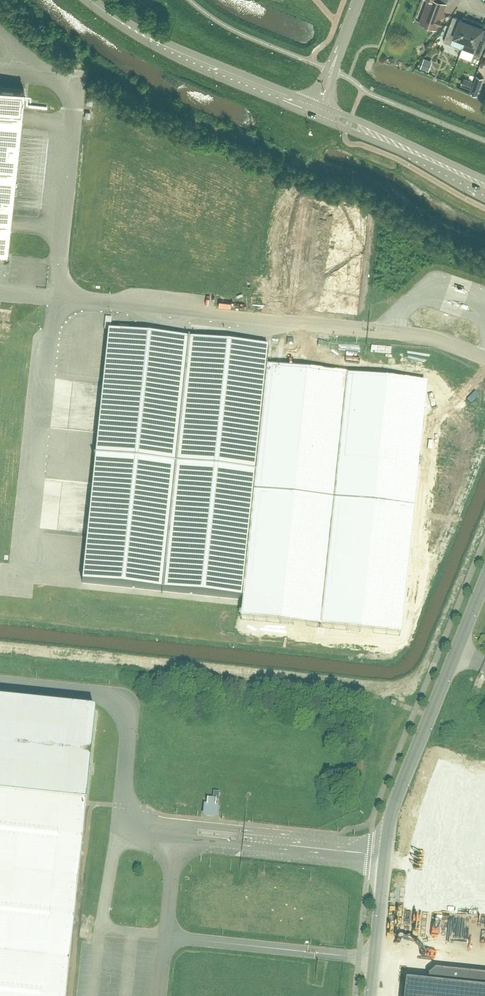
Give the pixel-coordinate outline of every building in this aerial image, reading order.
[(421,21),(436,27),(437,24),(442,22),(440,18),(445,3),(438,0),(429,0),(421,21)] [(454,36),(465,40),(472,22),(460,18),(457,28),(450,25),(444,41),(451,44),(454,36)] [(474,52),(480,55),(484,41),(484,38),(480,36),(484,27),(472,22),(465,40),(462,48),(474,52)] [(426,52),(423,44),(415,46),(418,54),(426,52)] [(430,63),(422,60),(420,66),(428,69),(430,63)] [(472,81),(463,78),(460,84),(469,88),(472,81)] [(7,252),(24,89),(0,87),(0,251),(7,252)] [(83,568),(81,584),(240,601),(267,352),(108,335),(83,568)] [(95,714),(0,704),(0,995),(65,995),(95,714)] [(216,801),(207,800),(206,815),(215,816),(216,801)] [(435,972),(428,978),(427,986),(405,984),(404,995),(484,995),(484,977),(435,972)]
